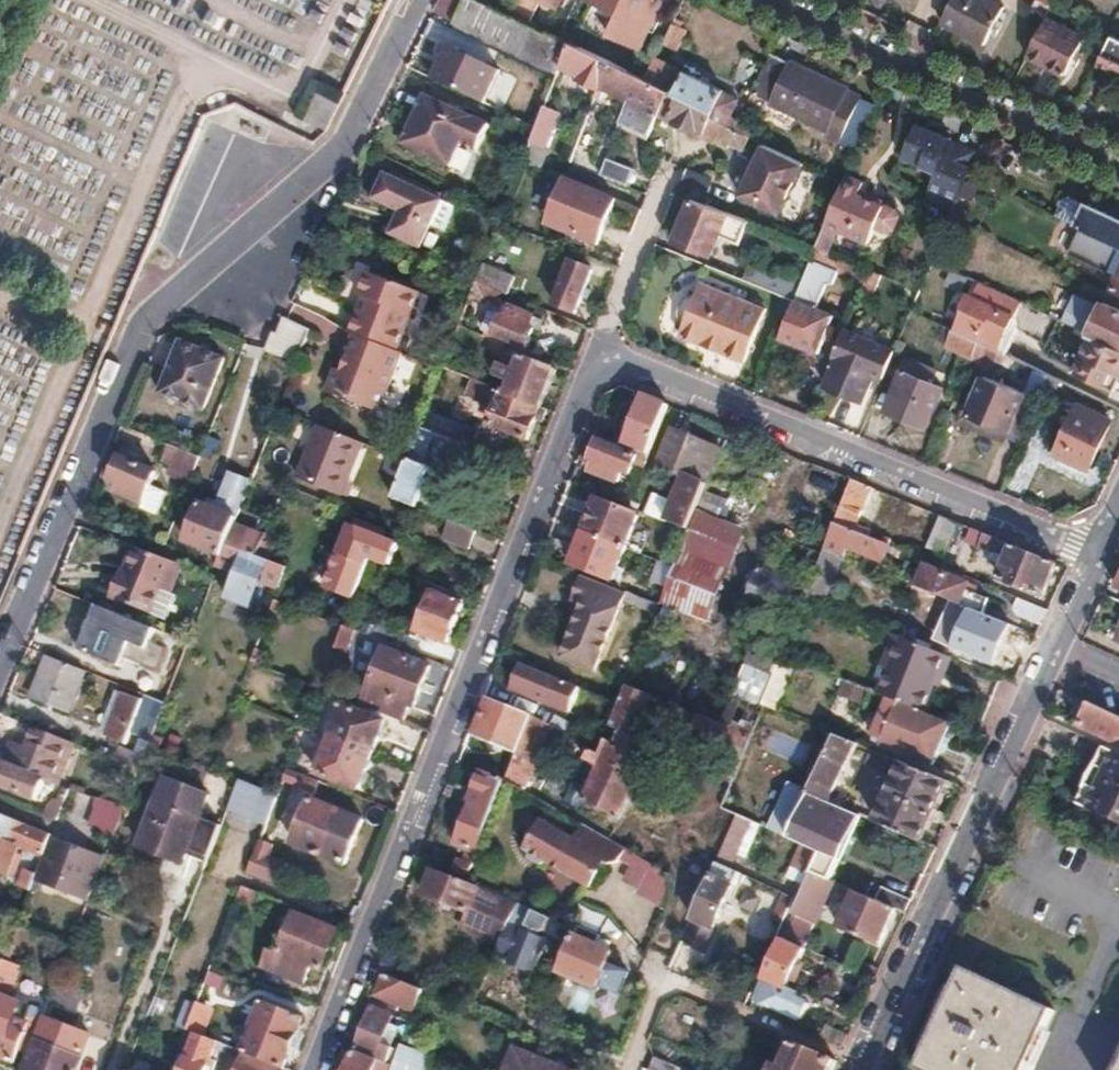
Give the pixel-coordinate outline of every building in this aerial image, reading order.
[(433,13),(455,23),(466,0),(440,0),(433,13)] [(455,23),(482,37),(479,42),(490,47),(493,42),(532,61),(509,115),(536,128),(544,109),(560,67),(569,44),(558,39),(478,0),(466,0),(455,23)] [(558,10),(563,0),(537,0),(558,10)] [(592,5),(618,18),(609,37),(642,52),(663,8),(646,0),(594,0),(592,5)] [(943,23),(985,44),(1005,7),(990,0),(955,0),(943,23)] [(1048,18),(1029,57),(1067,76),(1087,37),(1048,18)] [(670,24),(666,44),(681,47),(684,26),(670,24)] [(1099,64),(1111,70),(1114,65),(1118,68),(1118,39),(1112,36),(1099,64)] [(569,44),(560,67),(582,77),(581,79),(599,88),(610,64),(569,44)] [(448,46),(432,80),(485,104),(500,71),(448,46)] [(772,52),(753,92),(843,136),(862,96),(772,52)] [(656,60),(645,80),(669,92),(712,112),(709,119),(734,131),(739,122),(728,116),(735,100),(722,94),(723,92),(656,60)] [(599,88),(597,93),(603,96),(606,89),(629,100),(640,78),(610,64),(599,88)] [(640,78),(629,100),(621,121),(650,135),(659,114),(669,92),(645,80),(640,78)] [(426,91),(401,141),(453,166),(466,142),(480,147),(492,124),(426,91)] [(669,92),(659,114),(706,137),(705,139),(715,143),(718,136),(743,148),(748,138),(734,131),(709,119),(712,112),(669,92)] [(317,95),(305,122),(326,132),(339,105),(317,95)] [(862,96),(843,136),(861,144),(878,103),(862,96)] [(536,128),(531,141),(544,147),(557,115),(544,109),(536,128)] [(589,114),(575,151),(587,156),(602,120),(589,114)] [(918,123),(903,159),(932,172),(935,180),(927,196),(954,209),(969,174),(978,152),(951,140),(952,138),(918,123)] [(531,141),(522,163),(535,169),(544,147),(531,141)] [(764,146),(740,197),(780,215),(804,165),(764,146)] [(607,157),(600,176),(627,187),(635,169),(607,157)] [(688,170),(678,195),(691,200),(703,172),(690,166),(688,170)] [(844,184),(817,249),(829,254),(839,231),(870,244),(876,228),(889,234),(898,232),(903,221),(899,214),(861,197),(866,183),(848,175),(844,184)] [(386,177),(374,203),(400,216),(390,236),(421,251),(443,204),(386,177)] [(566,181),(548,225),(597,244),(615,201),(566,181)] [(1058,215),(1076,224),(1086,203),(1067,194),(1058,215)] [(748,222),(694,201),(677,240),(696,248),(712,254),(719,236),(739,244),(748,222)] [(1076,224),(1084,227),(1100,235),(1118,244),(1118,218),(1086,203),(1076,224)] [(1118,290),(1118,244),(1100,235),(1084,227),(1072,255),(1111,273),(1118,277),(1114,287),(1118,290)] [(796,299),(781,335),(819,351),(833,316),(816,308),(825,285),(833,284),(838,272),(865,283),(871,270),(829,254),(817,249),(801,287),(796,299)] [(572,265),(555,306),(574,314),(591,273),(572,265)] [(482,267),(475,283),(504,294),(509,296),(515,280),(482,267)] [(751,267),(746,280),(796,299),(801,287),(751,267)] [(367,273),(358,297),(363,298),(372,275),(367,273)] [(356,315),(349,334),(354,336),(396,353),(419,294),(372,275),(363,298),(369,301),(362,317),(356,315)] [(471,294),(458,327),(471,331),(484,299),(499,305),(500,303),(504,294),(475,283),(471,294)] [(683,301),(678,313),(684,326),(680,336),(707,347),(709,341),(719,345),(717,350),(745,362),(766,309),(701,283),(697,293),(683,301)] [(980,343),(1007,356),(1011,345),(1008,334),(1016,318),(1023,303),(980,283),(973,298),(967,295),(963,305),(963,313),(954,332),(955,332),(980,343)] [(504,294),(500,303),(505,305),(533,317),(538,307),(509,296),(504,294)] [(363,298),(356,315),(362,317),(369,301),(363,298)] [(1066,323),(1094,336),(1118,348),(1118,312),(1104,304),(1101,310),(1076,298),(1066,323)] [(493,314),(486,333),(526,348),(534,330),(529,328),(533,317),(505,305),(500,317),(493,314)] [(270,333),(263,351),(297,364),(310,330),(283,318),(276,336),(270,333)] [(1008,334),(1011,345),(1018,331),(1016,318),(1008,334)] [(838,359),(827,385),(864,401),(873,380),(864,377),(867,371),(885,378),(896,350),(846,329),(834,357),(838,359)] [(955,332),(949,346),(974,357),(980,343),(955,332)] [(478,334),(474,344),(502,354),(506,345),(478,334)] [(341,372),(332,395),(378,413),(401,355),(396,353),(354,336),(347,356),(351,357),(345,374),(341,372)] [(1077,373),(1116,391),(1118,385),(1118,348),(1094,336),(1077,373)] [(182,342),(161,393),(205,411),(225,360),(182,342)] [(980,343),(974,357),(1002,371),(1009,357),(1007,356),(980,343)] [(347,356),(341,372),(345,374),(351,357),(347,356)] [(502,365),(496,377),(512,384),(508,394),(540,407),(541,408),(556,372),(523,359),(518,371),(502,365)] [(913,360),(908,372),(935,384),(941,371),(913,360)] [(335,370),(326,392),(332,395),(341,372),(335,370)] [(904,371),(887,410),(927,427),(944,387),(935,384),(908,372),(904,371)] [(985,376),(968,414),(1023,438),(1035,409),(1022,403),(1026,394),(985,376)] [(473,380),(468,392),(480,397),(488,412),(494,414),(490,425),(527,440),(540,407),(508,394),(473,380)] [(642,406),(625,446),(638,451),(650,456),(669,406),(640,394),(637,403),(642,406)] [(1078,405),(1057,453),(1089,468),(1111,420),(1078,405)] [(221,408),(210,434),(228,442),(238,415),(221,408)] [(426,411),(420,428),(461,444),(472,447),(478,431),(426,411)] [(321,427),(301,476),(343,494),(364,444),(321,427)] [(401,476),(392,500),(416,509),(427,482),(436,485),(440,474),(449,478),(452,472),(486,485),(494,461),(460,448),(461,444),(420,428),(407,462),(401,476)] [(673,431),(658,466),(686,477),(676,502),(667,524),(689,532),(697,512),(722,451),(673,431)] [(598,441),(591,459),(595,460),(591,472),(617,483),(622,472),(630,475),(635,463),(645,468),(650,456),(638,451),(635,457),(598,441)] [(170,445),(163,460),(194,473),(201,457),(170,445)] [(121,458),(112,480),(122,484),(119,493),(144,503),(151,485),(156,472),(121,458)] [(397,458),(391,472),(401,476),(407,462),(397,458)] [(236,519),(250,483),(228,474),(213,510),(202,505),(188,542),(222,556),(229,537),(233,527),(236,519)] [(853,481),(835,523),(854,531),(872,489),(853,481)] [(144,503),(142,508),(158,514),(167,491),(151,485),(144,503)] [(651,517),(667,524),(676,502),(660,495),(651,517)] [(596,499),(584,532),(623,548),(636,516),(596,499)] [(674,569),(661,604),(709,623),(746,533),(697,512),(689,532),(674,569)] [(941,517),(928,548),(944,554),(952,534),(972,542),(974,537),(982,540),(979,547),(1008,560),(1001,578),(1043,596),(1057,565),(941,517)] [(450,522),(442,540),(470,551),(477,532),(450,522)] [(835,523),(824,550),(843,557),(848,546),(884,561),(890,546),(854,531),(835,523)] [(222,556),(219,564),(237,571),(263,581),(280,588),(287,568),(268,560),(258,556),(264,539),(233,527),(229,537),(222,556)] [(264,539),(258,556),(268,560),(280,531),(269,527),(264,539)] [(351,529),(341,556),(366,566),(368,562),(370,558),(390,566),(397,547),(351,529)] [(584,532),(571,563),(611,579),(623,548),(584,532)] [(124,574),(115,598),(155,613),(164,589),(173,592),(183,566),(138,549),(129,575),(124,574)] [(809,588),(804,598),(823,606),(843,557),(824,550),(809,588)] [(905,569),(900,580),(917,587),(957,603),(971,609),(983,613),(988,600),(974,594),(977,588),(926,566),(921,576),(905,569)] [(759,568),(746,600),(779,614),(767,644),(757,640),(748,664),(773,674),(782,654),(804,598),(809,588),(759,568)] [(254,606),(263,581),(237,571),(227,595),(254,606)] [(567,599),(545,652),(577,665),(605,594),(607,589),(566,573),(557,595),(567,599)] [(605,594),(630,605),(656,615),(661,604),(635,594),(609,584),(607,589),(605,594)] [(917,587),(911,603),(934,612),(935,608),(952,615),(957,603),(917,587)] [(164,589),(155,613),(169,618),(178,594),(173,592),(164,589)] [(434,594),(420,631),(447,642),(462,605),(434,594)] [(1018,598),(1014,608),(1018,615),(1041,625),(1048,610),(1018,598)] [(155,630),(97,606),(78,651),(119,668),(123,659),(159,674),(168,651),(150,643),(155,630)] [(971,609),(954,648),(995,665),(1012,625),(983,613),(971,609)] [(379,624),(373,639),(400,649),(406,634),(379,624)] [(343,627),(334,649),(346,654),(354,632),(343,627)] [(899,671),(888,697),(900,701),(932,714),(942,687),(947,689),(959,660),(903,637),(891,667),(899,671)] [(384,650),(362,705),(404,722),(410,707),(414,709),(429,668),(384,650)] [(49,657),(32,698),(68,713),(85,672),(49,657)] [(579,686),(520,663),(510,688),(569,712),(579,686)] [(748,664),(723,725),(752,737),(765,705),(761,704),(773,674),(748,664)] [(891,667),(881,694),(882,694),(888,697),(899,671),(891,667)] [(831,674),(826,686),(840,692),(842,687),(848,689),(851,682),(831,674)] [(861,686),(856,700),(876,708),(882,694),(881,694),(861,686)] [(591,749),(587,760),(601,767),(588,802),(622,821),(653,748),(635,737),(652,696),(628,687),(621,703),(620,706),(613,724),(624,731),(617,746),(607,740),(601,755),(593,750),(591,749)] [(107,734),(123,695),(116,692),(100,731),(107,734)] [(585,692),(577,712),(604,723),(601,732),(609,735),(613,724),(620,706),(585,692)] [(107,734),(105,738),(126,746),(131,735),(141,739),(134,755),(120,749),(114,762),(138,772),(148,745),(164,704),(139,694),(136,701),(123,695),(107,734)] [(489,697),(474,737),(516,753),(531,714),(519,709),(489,697)] [(882,712),(873,735),(883,740),(883,744),(933,765),(951,722),(932,714),(900,701),(893,717),(882,712)] [(668,703),(665,710),(676,715),(680,708),(668,703)] [(1081,726),(1118,744),(1118,717),(1091,704),(1081,726)] [(345,705),(332,739),(372,755),(379,736),(377,735),(383,720),(345,705)] [(676,715),(669,732),(682,737),(692,713),(680,708),(676,715)] [(692,713),(682,737),(725,756),(716,777),(731,784),(752,737),(723,725),(692,713)] [(505,779),(505,781),(524,792),(552,726),(531,714),(516,753),(505,779)] [(36,800),(44,782),(69,790),(86,795),(95,763),(71,755),(75,746),(24,724),(6,765),(0,762),(0,787),(36,800)] [(601,732),(593,750),(601,755),(607,740),(609,735),(601,732)] [(836,734),(806,793),(818,799),(826,802),(856,743),(836,734)] [(573,738),(567,753),(586,762),(587,760),(591,749),(573,738)] [(332,739),(318,773),(356,789),(362,772),(365,773),(372,755),(332,739)] [(1079,805),(1118,823),(1118,754),(1105,748),(1096,768),(1105,772),(1097,790),(1088,786),(1079,805)] [(872,749),(866,762),(885,770),(890,757),(872,749)] [(905,763),(877,823),(925,843),(951,781),(905,763)] [(259,851),(250,873),(280,885),(288,863),(267,855),(295,786),(314,794),(320,781),(288,768),(277,795),(265,826),(256,850),(259,851)] [(1096,768),(1088,786),(1097,790),(1105,772),(1096,768)] [(464,850),(454,873),(466,878),(500,792),(496,790),(500,782),(498,782),(493,780),(481,775),(468,806),(472,808),(457,847),(464,850)] [(238,780),(221,825),(241,833),(247,819),(265,826),(277,795),(238,780)] [(164,781),(139,846),(182,863),(188,848),(209,856),(220,827),(198,818),(206,798),(164,781)] [(729,789),(721,808),(736,815),(745,819),(747,819),(755,800),(729,789)] [(53,795),(45,816),(56,820),(65,800),(53,795)] [(818,799),(799,843),(801,844),(818,852),(810,872),(829,880),(858,815),(826,802),(818,799)] [(102,800),(90,832),(111,840),(124,806),(102,800)] [(312,801),(295,843),(349,864),(366,821),(312,801)] [(8,874),(13,863),(20,866),(23,858),(16,856),(21,845),(33,851),(18,886),(30,891),(33,883),(49,839),(52,834),(0,813),(0,871),(8,874)] [(728,839),(718,864),(729,868),(739,844),(734,842),(745,819),(736,815),(726,838),(728,839)] [(543,822),(528,850),(531,859),(543,866),(550,864),(594,889),(604,872),(601,871),(607,862),(614,865),(621,862),(628,850),(585,826),(577,840),(543,822)] [(49,839),(33,883),(86,904),(87,902),(103,860),(49,839)] [(797,915),(786,940),(804,948),(833,882),(829,880),(810,872),(818,852),(801,844),(788,873),(806,881),(792,913),(797,915)] [(628,850),(621,862),(645,876),(652,864),(628,850)] [(715,863),(691,918),(714,928),(738,873),(729,868),(718,864),(715,863)] [(645,876),(637,892),(666,908),(672,890),(669,875),(663,870),(652,864),(645,876)] [(433,872),(424,895),(468,912),(461,928),(499,945),(509,924),(518,904),(478,885),(476,889),(433,872)] [(242,886),(237,899),(257,907),(262,894),(242,886)] [(882,887),(876,902),(893,910),(904,914),(911,899),(882,887)] [(854,892),(838,927),(878,944),(893,910),(876,902),(854,892)] [(785,893),(776,915),(783,919),(793,896),(785,893)] [(499,945),(495,954),(534,970),(546,940),(538,936),(540,931),(559,940),(565,925),(518,904),(509,924),(499,945)] [(271,951),(263,971),(305,988),(314,967),(321,970),(337,933),(294,915),(278,954),(271,951)] [(582,925),(563,971),(598,986),(613,950),(597,943),(601,933),(582,925)] [(7,949),(13,935),(0,929),(0,946),(7,949)] [(781,938),(765,975),(787,985),(791,976),(797,978),(803,964),(798,961),(804,948),(786,940),(781,938)] [(0,967),(0,1058),(12,1063),(18,1048),(28,1052),(33,1039),(41,1021),(34,1018),(38,1009),(8,996),(21,966),(3,959),(0,967)] [(917,1069),(1029,1069),(1056,1012),(965,969),(917,1069)] [(384,974),(375,997),(414,1012),(423,990),(384,974)] [(765,975),(755,998),(803,1020),(804,1017),(810,1003),(796,997),(799,990),(787,985),(765,975)] [(26,1069),(76,1069),(81,1057),(50,1045),(63,1007),(75,1012),(83,992),(56,981),(41,1021),(33,1039),(37,1041),(26,1069)] [(188,998),(178,1026),(187,1029),(196,1005),(197,1002),(188,998)] [(267,1003),(247,1053),(284,1068),(304,1018),(267,1003)] [(196,1005),(187,1029),(197,1033),(201,1035),(210,1010),(196,1005)] [(372,1009),(356,1051),(386,1063),(391,1049),(399,1029),(389,1024),(392,1018),(372,1009)] [(803,1020),(799,1028),(842,1047),(847,1036),(804,1017),(803,1020)] [(182,1069),(205,1069),(217,1041),(201,1035),(197,1033),(182,1069)] [(836,1061),(795,1044),(784,1069),(769,1063),(766,1069),(831,1069),(836,1061)] [(426,1055),(401,1045),(398,1052),(392,1066),(391,1069),(420,1069),(426,1055)] [(510,1069),(573,1069),(519,1048),(510,1069)] [(391,1049),(386,1063),(392,1066),(398,1052),(391,1049)] [(348,1069),(391,1069),(392,1066),(386,1063),(356,1051),(348,1069)] [(238,1069),(283,1069),(284,1068),(247,1053),(245,1053),(238,1069)] [(649,1069),(685,1069),(655,1057),(649,1069)] [(162,1069),(171,1069),(174,1061),(166,1058),(162,1069)]
